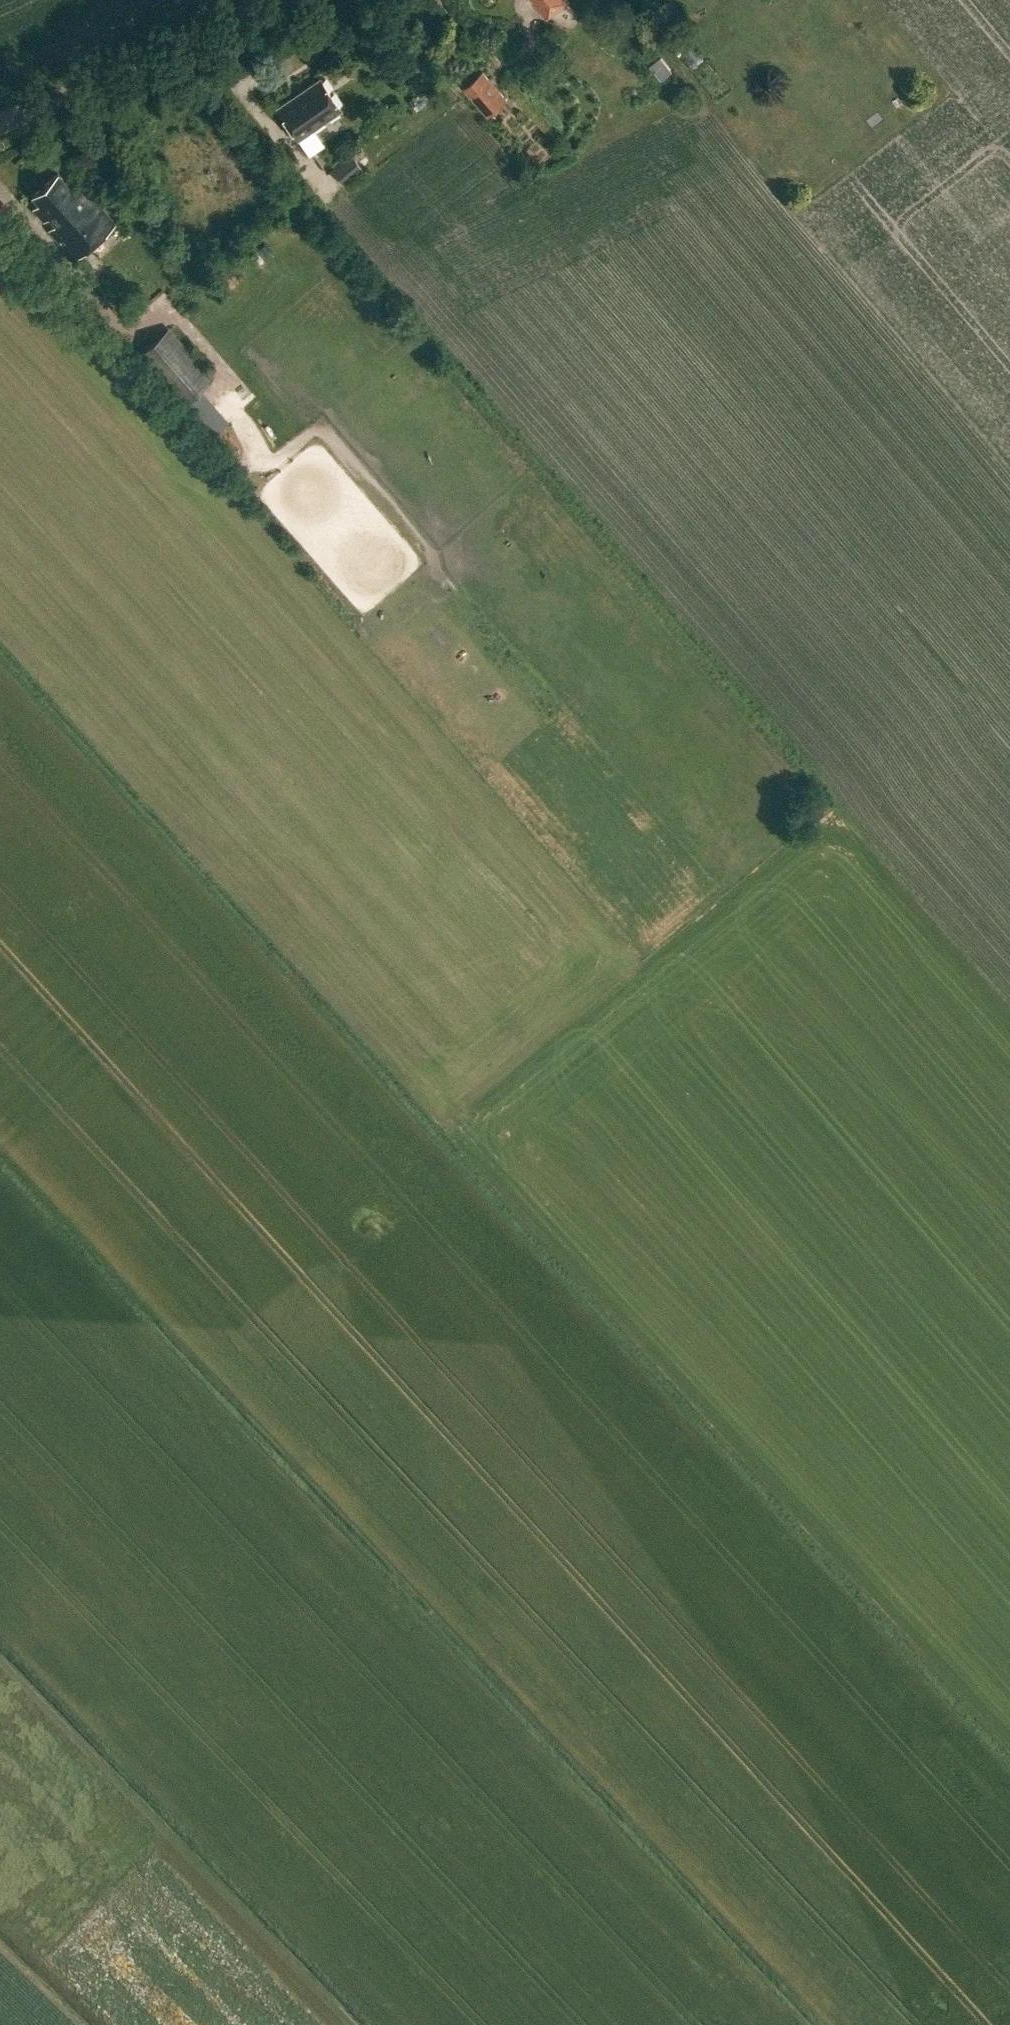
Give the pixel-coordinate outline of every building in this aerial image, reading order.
[(545,15),(564,0),(533,0),(545,15)] [(472,78),(466,72),(460,77),(466,85),(463,87),(488,116),(509,98),(483,68),(472,78)] [(277,107),(298,138),(341,109),(320,78),(277,107)] [(350,154),(332,170),(343,184),(361,168),(350,154)] [(32,195),(39,203),(33,208),(44,221),(49,216),(55,224),(48,230),(74,259),(116,223),(115,222),(114,222),(81,184),(73,190),(58,173),(32,195)] [(119,194),(126,204),(136,196),(129,187),(119,194)] [(198,388),(210,378),(168,330),(141,353),(184,400),(212,434),(227,421),(198,388)]
